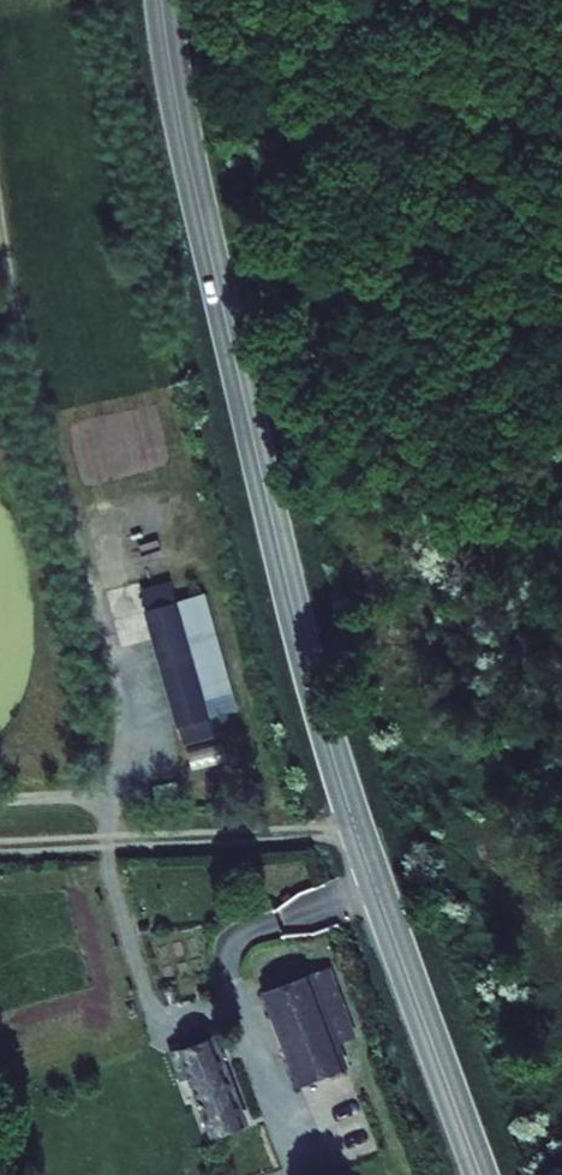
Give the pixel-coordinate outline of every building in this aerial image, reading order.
[(203,596),(144,611),(174,728),(236,712),(203,596)] [(220,736),(182,744),(190,766),(224,754),(220,736)] [(329,969),(263,991),(298,1084),(343,1069),(333,1043),(354,1036),(329,969)] [(217,1041),(184,1052),(218,1140),(250,1126),(217,1041)]
